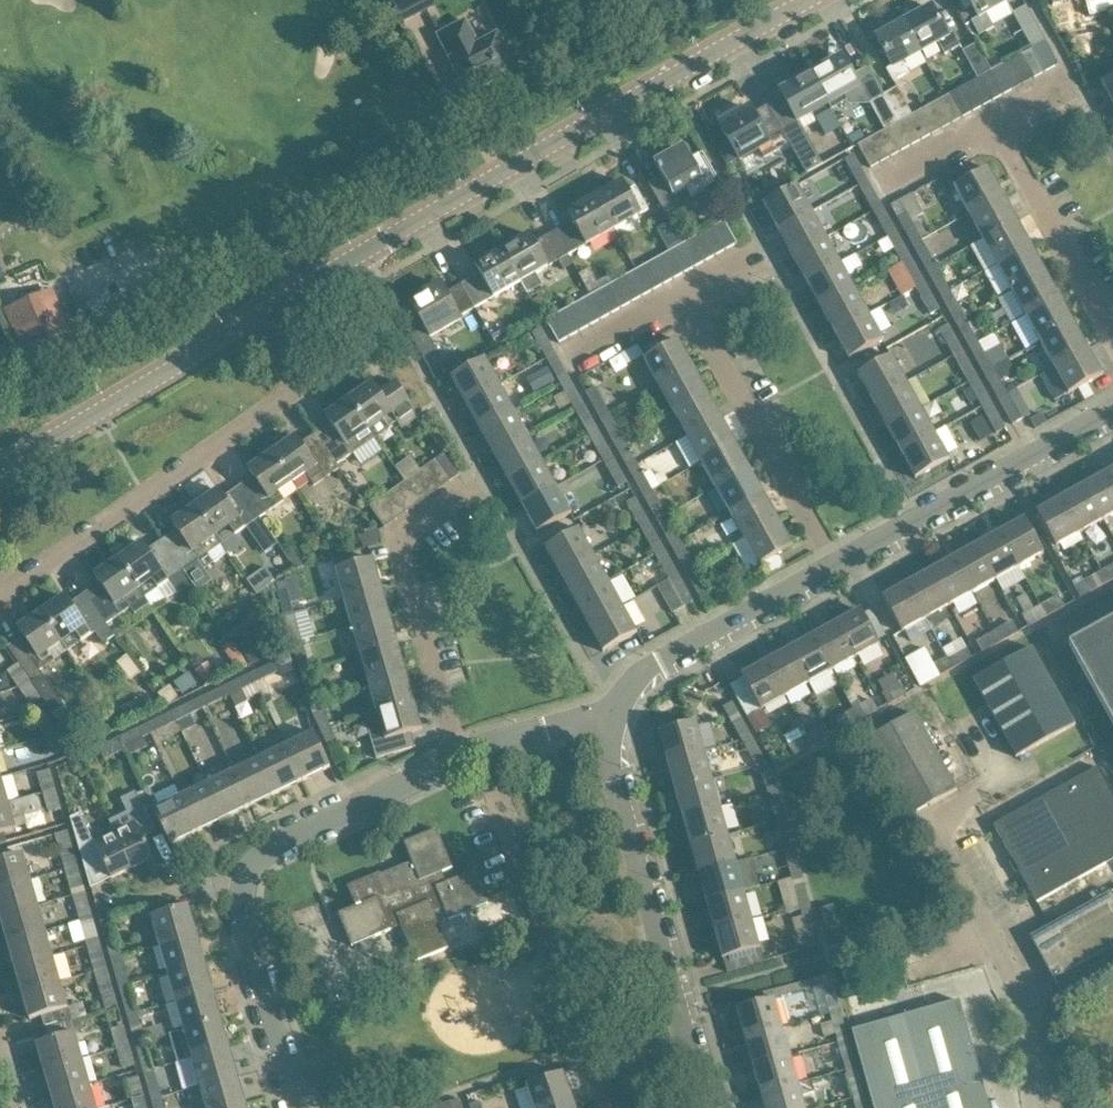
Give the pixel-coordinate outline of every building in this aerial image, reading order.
[(423,0),(391,0),(403,23),(428,9),(423,0)] [(1007,4),(1008,3),(1006,0),(959,0),(965,10),(972,7),(978,18),(971,22),(979,36),(994,28),(992,25),(1013,14),(1007,4)] [(1090,17),(1112,11),(1112,1),(1112,0),(1085,0),(1090,17)] [(1026,6),(1013,14),(1032,48),(1045,41),(1026,6)] [(931,8),(905,22),(922,52),(938,44),(944,56),(960,47),(953,34),(947,37),(931,8)] [(467,93),(468,95),(471,94),(470,94),(514,71),(516,70),(515,68),(514,68),(513,66),(522,62),(514,46),(505,50),(498,37),(497,34),(495,36),(478,44),(466,21),(438,36),(451,59),(450,60),(451,62),(468,93),(467,93)] [(922,52),(905,22),(877,38),(892,67),(887,70),(894,83),(910,74),(903,62),(922,52)] [(1032,48),(1032,49),(1045,73),(1058,65),(1045,41),(1032,48)] [(981,77),(991,72),(992,71),(977,44),(964,51),(979,79),(981,77)] [(1032,49),(1022,54),(1035,78),(1045,73),(1032,49)] [(1022,54),(1011,60),(1025,84),(1035,78),(1022,54)] [(842,57),(813,74),(833,109),(847,102),(844,97),(859,88),(842,57)] [(1011,60),(1001,66),(1014,90),(1025,84),(1011,60)] [(1001,66),(992,71),(991,72),(1004,95),(1014,90),(1001,66)] [(991,72),(981,77),(994,101),(1004,95),(991,72)] [(791,143),(789,144),(806,173),(822,165),(801,127),(802,127),(799,122),(813,114),(821,130),(837,121),(831,110),(833,109),(813,74),(780,92),(788,106),(774,113),(791,143)] [(981,77),(979,79),(971,83),(985,106),(994,101),(981,77)] [(1112,105),(1112,77),(1101,84),(1112,105)] [(971,83),(961,88),(974,112),(985,106),(971,83)] [(899,87),(885,94),(900,122),(909,117),(914,114),(899,87)] [(961,88),(951,94),(964,117),(974,112),(961,88)] [(889,128),(899,123),(900,122),(885,94),(884,95),(885,95),(873,102),(888,129),(889,128)] [(951,94),(940,100),(953,123),(964,117),(951,94)] [(940,100),(930,105),(943,129),(953,123),(940,100)] [(930,105),(920,111),(933,134),(943,129),(930,105)] [(791,143),(774,113),(773,114),(775,119),(761,127),(750,109),(720,126),(739,161),(759,150),(764,158),(789,144),(791,143)] [(920,111),(914,114),(909,117),(923,140),(933,134),(920,111)] [(909,117),(900,122),(899,123),(912,146),(923,140),(909,117)] [(899,123),(889,128),(902,151),(912,146),(899,123)] [(889,128),(888,129),(879,134),(892,157),(902,151),(889,128)] [(879,134),(869,139),(882,162),(892,157),(879,134)] [(882,162),(869,139),(858,145),(871,169),(882,162)] [(691,199),(720,183),(703,153),(702,153),(704,157),(693,163),(684,147),(654,163),(661,176),(648,183),(666,213),(679,206),(674,196),(686,189),(691,199)] [(844,159),(859,186),(868,181),(853,154),(844,159)] [(954,188),(969,214),(1003,195),(988,169),(965,182),(954,188)] [(959,171),(948,177),(954,188),(965,182),(959,171)] [(859,186),(873,212),(883,206),(868,181),(859,186)] [(622,182),(595,197),(613,229),(641,214),(636,204),(643,200),(635,187),(627,192),(622,182)] [(763,205),(778,231),(813,212),(798,185),(763,205)] [(914,194),(892,206),(902,226),(912,220),(912,222),(925,215),(914,194)] [(969,214),(983,240),(1017,221),(1003,195),(969,214)] [(574,222),(555,233),(567,255),(613,229),(595,197),(568,212),(574,222)] [(873,212),(888,237),(897,232),(883,206),(873,212)] [(778,231),(792,257),(827,237),(813,212),(778,231)] [(653,223),(668,250),(682,242),(668,215),(653,223)] [(902,226),(913,245),(922,240),(912,222),(912,220),(902,226)] [(724,221),(714,227),(726,250),(737,244),(724,221)] [(983,240),(997,265),(1031,246),(1017,221),(983,240)] [(714,227),(703,233),(716,256),(726,250),(714,227)] [(888,237),(902,263),(912,258),(897,232),(888,237)] [(530,234),(503,249),(521,282),(527,293),(543,285),(536,273),(567,255),(555,233),(535,244),(530,234)] [(703,233),(693,239),(706,262),(716,256),(703,233)] [(792,257),(806,282),(841,263),(827,237),(792,257)] [(693,239),(682,245),(695,268),(706,262),(693,239)] [(913,245),(927,271),(936,266),(922,240),(913,245)] [(682,245),(672,250),(685,274),(695,268),(682,245)] [(997,265),(1011,291),(1046,272),(1031,246),(997,265)] [(481,275),(463,285),(475,308),(521,282),(503,249),(476,265),(481,275)] [(672,250),(661,256),(674,279),(685,274),(672,250)] [(661,256),(651,262),(664,285),(674,279),(661,256)] [(902,263),(916,289),(926,283),(912,258),(902,263)] [(651,262),(640,268),(653,291),(664,285),(651,262)] [(806,282),(820,308),(856,289),(841,263),(806,282)] [(927,271),(942,296),(951,291),(936,266),(927,271)] [(640,268),(630,274),(643,297),(653,291),(640,268)] [(1011,291),(1026,317),(1060,298),(1046,272),(1011,291)] [(630,274),(619,280),(632,303),(643,297),(630,274)] [(619,280),(609,285),(622,309),(632,303),(619,280)] [(926,283),(916,289),(931,314),(940,309),(926,283)] [(475,308),(463,285),(446,294),(441,285),(410,302),(419,318),(405,326),(416,345),(463,319),(461,316),(475,308)] [(609,285),(598,291),(611,314),(622,309),(609,285)] [(820,308),(835,334),(870,314),(856,289),(820,308)] [(29,369),(61,355),(76,349),(51,291),(5,312),(29,369)] [(598,291),(588,297),(601,320),(611,314),(598,291)] [(942,296),(956,322),(965,317),(951,291),(942,296)] [(588,297),(577,303),(590,326),(601,320),(588,297)] [(1026,317),(1040,342),(1074,323),(1060,298),(1026,317)] [(577,303),(567,309),(580,332),(590,326),(577,303)] [(567,309),(557,315),(569,338),(580,332),(567,309)] [(870,314),(835,334),(849,360),(884,341),(870,314)] [(569,338),(557,315),(546,320),(559,344),(569,338)] [(956,322),(970,347),(978,342),(965,317),(956,322)] [(1040,342),(1054,368),(1088,349),(1074,323),(1040,342)] [(939,329),(954,356),(963,351),(948,324),(939,329)] [(532,333),(547,359),(556,354),(541,327),(532,333)] [(494,346),(485,330),(473,337),(482,353),(494,346)] [(644,360),(659,386),(693,367),(678,341),(644,360)] [(970,347),(984,373),(993,368),(978,342),(970,347)] [(627,365),(643,356),(638,346),(621,355),(627,365)] [(1088,349),(1054,368),(1069,394),(1103,375),(1088,349)] [(954,356),(968,382),(977,377),(963,351),(954,356)] [(547,359),(561,385),(570,380),(556,354),(547,359)] [(858,375),(872,401),(906,382),(892,356),(858,375)] [(451,378),(466,404),(500,385),(485,359),(451,378)] [(659,386),(673,411),(707,393),(693,367),(659,386)] [(984,373),(999,399),(1007,394),(1007,393),(993,368),(984,373)] [(977,400),(982,408),(991,403),(977,377),(968,382),(971,388),(977,400)] [(561,385),(575,410),(585,405),(570,380),(561,385)] [(372,384),(350,400),(369,429),(376,438),(389,429),(415,412),(393,381),(392,381),(395,385),(380,395),(372,384)] [(872,401),(886,427),(921,408),(906,382),(872,401)] [(466,404),(480,430),(514,411),(500,385),(466,404)] [(585,392),(600,418),(609,413),(595,387),(585,392)] [(1007,394),(999,399),(1013,424),(1030,414),(1016,388),(1007,393),(1007,394)] [(673,411),(687,437),(721,418),(707,393),(673,411)] [(333,428),(319,438),(337,465),(363,447),(376,438),(369,429),(350,400),(326,417),(333,428)] [(991,403),(982,408),(996,433),(1005,428),(991,403)] [(575,410),(590,436),(599,431),(585,405),(575,410)] [(886,427),(901,453),(935,434),(921,408),(886,427)] [(480,430),(494,456),(528,436),(514,411),(480,430)] [(600,418),(614,444),(624,439),(609,413),(600,418)] [(687,437),(701,463),(736,444),(721,418),(687,437)] [(590,436),(604,462),(613,457),(599,431),(590,436)] [(935,434),(901,453),(915,479),(950,460),(935,434)] [(494,456),(508,481),(543,462),(528,436),(494,456)] [(295,437),(272,454),(292,482),(310,469),(319,482),(339,468),(337,465),(319,438),(303,448),(295,437)] [(614,444),(628,470),(638,464),(624,439),(614,444)] [(701,463),(716,488),(750,469),(736,444),(701,463)] [(256,481),(242,491),(260,518),(285,501),(278,491),(292,482),(272,454),(249,470),(256,481)] [(444,454),(436,460),(451,481),(459,476),(444,454)] [(613,457),(604,462),(618,488),(628,483),(613,457)] [(436,460),(425,468),(440,489),(451,481),(436,460)] [(508,481),(522,507),(557,488),(543,462),(508,481)] [(628,470),(643,495),(652,490),(638,464),(628,470)] [(425,468),(414,476),(429,497),(440,489),(425,468)] [(716,488),(730,514),(764,495),(750,469),(716,488)] [(1084,486),(1103,521),(1112,515),(1112,483),(1108,473),(1084,486)] [(414,476),(403,483),(418,505),(429,497),(414,476)] [(403,483),(392,491),(407,513),(418,505),(403,483)] [(1084,486),(1061,499),(1080,534),(1103,521),(1084,486)] [(557,488),(522,507),(537,533),(571,514),(557,488)] [(643,495),(657,521),(667,516),(652,490),(643,495)] [(219,491),(196,507),(222,544),(260,518),(242,491),(226,502),(219,491)] [(392,491),(381,499),(396,520),(407,513),(392,491)] [(730,514),(744,540),(778,521),(764,495),(730,514)] [(626,502),(641,529),(650,525),(634,498),(626,502)] [(396,520),(381,499),(369,507),(385,528),(396,520)] [(1080,534),(1061,499),(1037,512),(1056,547),(1080,534)] [(180,534),(164,545),(183,572),(210,554),(217,563),(229,554),(222,544),(196,507),(172,523),(180,534)] [(657,521),(671,547),(681,541),(667,516),(657,521)] [(1024,520),(1001,533),(1020,567),(1043,554),(1024,520)] [(778,521),(744,540),(759,566),(793,547),(778,521)] [(641,529),(656,555),(664,550),(650,525),(641,529)] [(545,548),(560,574),(594,555),(580,529),(545,548)] [(1001,533),(977,546),(996,580),(1020,567),(1001,533)] [(671,547),(685,572),(695,567),(681,541),(671,547)] [(142,544),(118,560),(145,598),(183,572),(164,545),(149,555),(142,544)] [(977,546),(954,559),(973,593),(996,580),(977,546)] [(656,555),(669,578),(670,581),(679,576),(664,550),(656,555)] [(560,574),(574,600),(608,581),(594,555),(560,574)] [(336,570),(344,599),(382,588),(374,559),(336,570)] [(954,559),(930,572),(949,606),(973,593),(954,559)] [(103,587),(87,598),(106,625),(106,624),(131,607),(136,614),(149,604),(145,598),(118,560),(95,576),(103,587)] [(1102,573),(1107,583),(1112,579),(1112,566),(1102,573)] [(265,567),(247,580),(258,595),(276,582),(265,567)] [(695,567),(685,572),(700,598),(710,592),(695,567)] [(930,572),(907,585),(926,619),(949,606),(930,572)] [(1107,583),(1102,573),(1084,583),(1090,592),(1107,583)] [(670,581),(669,578),(657,585),(674,613),(693,602),(679,576),(670,581)] [(574,600),(588,626),(623,607),(608,581),(574,600)] [(284,616),(295,613),(286,584),(275,587),(284,616)] [(926,619),(907,585),(883,598),(902,632),(926,619)] [(344,599),(352,627),(390,616),(382,588),(344,599)] [(1058,594),(1040,604),(1047,616),(1065,606),(1058,594)] [(65,597),(41,613),(62,642),(74,634),(80,643),(95,632),(103,644),(114,636),(106,624),(106,625),(87,598),(73,608),(70,604),(65,597)] [(1047,616),(1040,604),(1023,614),(1029,626),(1047,616)] [(623,607),(588,626),(603,652),(637,633),(623,607)] [(860,611),(836,624),(855,658),(879,645),(860,611)] [(62,642),(41,613),(18,629),(24,637),(26,640),(19,645),(32,663),(38,671),(54,660),(55,659),(50,651),(62,642)] [(284,616),(292,644),(303,641),(295,613),(284,616)] [(352,627),(360,655),(398,645),(390,616),(352,627)] [(1068,644),(1112,725),(1112,619),(1068,644)] [(1011,621),(994,631),(1000,643),(1018,633),(1011,621)] [(836,624),(813,637),(832,671),(855,658),(836,624)] [(1000,643),(994,631),(976,641),(982,653),(1000,643)] [(813,637),(790,650),(809,684),(832,671),(813,637)] [(260,639),(241,647),(250,667),(269,659),(260,639)] [(292,644),(300,673),(311,670),(303,641),(292,644)] [(360,655),(368,684),(406,673),(398,645),(360,655)] [(965,646),(947,657),(953,669),(972,658),(965,646)] [(953,669),(947,657),(933,664),(924,648),(905,659),(920,687),(953,669)] [(974,680),(1017,758),(1075,726),(1032,648),(974,680)] [(790,650),(766,662),(785,697),(809,684),(790,650)] [(290,654),(251,673),(255,683),(292,665),(290,654)] [(785,697),(766,662),(742,676),(754,697),(741,705),(747,717),(761,710),(785,697)] [(8,671),(20,690),(31,682),(18,664),(8,671)] [(300,673),(308,701),(319,698),(315,684),(311,670),(300,673)] [(251,673),(224,686),(229,696),(241,690),(255,683),(251,673)] [(368,684),(377,712),(414,701),(406,673),(368,684)] [(32,684),(41,697),(54,715),(64,707),(42,676),(32,684)] [(882,693),(888,703),(889,704),(909,693),(909,692),(903,681),(899,683),(895,676),(879,684),(883,691),(882,693)] [(30,705),(41,697),(32,684),(31,682),(20,690),(30,705)] [(224,686),(198,699),(203,708),(229,696),(224,686)] [(241,690),(229,696),(236,709),(248,704),(241,690)] [(312,714),(320,730),(329,725),(323,713),(319,698),(308,701),(312,714)] [(871,698),(853,709),(859,721),(878,710),(871,698)] [(198,699),(172,712),(176,721),(190,715),(203,708),(198,699)] [(414,701),(377,712),(363,716),(372,743),(376,759),(415,748),(411,733),(423,730),(414,701)] [(723,707),(742,741),(751,735),(733,702),(723,707)] [(859,721),(853,709),(834,719),(842,730),(859,721)] [(172,712),(145,724),(150,734),(176,721),(172,712)] [(33,721),(45,738),(57,730),(45,713),(33,721)] [(867,739),(899,798),(910,817),(957,791),(913,713),(867,739)] [(190,715),(176,721),(183,734),(196,727),(190,715)] [(659,733),(667,762),(705,751),(697,722),(659,733)] [(150,734),(145,724),(118,737),(123,747),(150,734)] [(824,724),(806,734),(813,747),(831,736),(824,724)] [(329,725),(320,730),(337,764),(346,760),(329,725)] [(57,730),(45,738),(57,754),(69,747),(57,730)] [(313,733),(286,746),(303,781),(330,768),(313,733)] [(813,747),(806,734),(788,744),(795,756),(813,747)] [(742,741),(756,767),(766,762),(751,735),(742,741)] [(286,746),(260,759),(277,794),(303,781),(286,746)] [(667,762),(675,790),(713,779),(705,751),(667,762)] [(260,759),(233,771),(250,807),(277,794),(260,759)] [(764,781),(768,794),(778,791),(774,776),(766,762),(756,767),(764,781)] [(995,825),(994,825),(1037,903),(1112,860),(1112,794),(1098,767),(995,825)] [(38,773),(44,794),(56,790),(50,770),(38,773)] [(233,771),(207,784),(224,819),(250,807),(233,771)] [(8,804),(8,803),(1,778),(0,779),(0,806),(8,804)] [(675,790),(683,818),(720,807),(713,779),(675,790)] [(207,784),(180,797),(197,832),(224,819),(207,784)] [(56,790),(44,794),(49,812),(61,809),(56,790)] [(768,794),(776,822),(786,819),(778,791),(768,794)] [(0,806),(0,835),(16,830),(15,828),(27,824),(25,816),(42,811),(37,794),(8,803),(8,804),(0,806)] [(126,802),(132,815),(143,810),(137,797),(126,802)] [(197,832),(180,797),(153,810),(170,845),(197,832)] [(683,818),(691,846),(728,835),(720,807),(683,818)] [(130,812),(109,822),(115,833),(132,869),(153,859),(144,839),(130,812)] [(132,869),(115,833),(94,843),(90,834),(80,814),(71,819),(85,866),(101,858),(111,879),(132,869)] [(776,822),(784,850),(794,847),(786,819),(776,822)] [(339,914),(339,915),(352,947),(401,926),(416,962),(448,949),(434,913),(444,908),(449,920),(488,904),(475,872),(447,883),(442,873),(453,869),(437,830),(404,843),(415,871),(385,883),(380,873),(348,886),(356,907),(339,914)] [(691,846),(699,874),(736,864),(728,835),(691,846)] [(60,851),(65,870),(78,867),(72,847),(60,851)] [(784,850),(792,879),(802,876),(794,847),(784,850)] [(30,880),(23,854),(0,861),(0,889),(30,880)] [(699,874),(706,902),(744,892),(736,864),(699,874)] [(65,870),(71,890),(84,886),(78,867),(65,870)] [(797,898),(800,907),(810,904),(802,876),(792,879),(797,898)] [(0,917),(38,906),(30,880),(0,889),(0,917)] [(706,902),(714,931),(752,920),(744,892),(706,902)] [(1030,937),(1054,980),(1112,947),(1112,896),(1111,892),(1030,937)] [(74,902),(80,921),(93,918),(87,898),(74,902)] [(810,904),(800,907),(802,915),(807,933),(817,931),(810,904)] [(0,917),(7,942),(45,932),(38,906),(0,917)] [(151,917),(159,946),(197,935),(189,906),(151,917)] [(820,910),(826,930),(840,926),(834,906),(820,910)] [(146,910),(134,914),(136,923),(149,919),(146,910)] [(802,915),(793,918),(798,936),(807,933),(802,915)] [(86,941),(98,937),(93,918),(80,921),(86,941)] [(100,922),(111,960),(122,957),(111,919),(100,922)] [(752,920),(714,931),(723,959),(760,949),(752,920)] [(7,942),(15,968),(52,957),(45,932),(7,942)] [(159,946),(168,974),(205,963),(197,935),(159,946)] [(89,953),(95,973),(107,969),(102,949),(89,953)] [(15,968),(22,993),(60,983),(52,957),(15,968)] [(111,960),(119,988),(130,985),(122,957),(111,960)] [(168,974),(176,1002),(214,991),(205,963),(168,974)] [(107,969),(95,973),(100,991),(113,987),(107,969)] [(822,985),(830,1014),(840,1011),(832,982),(822,985)] [(60,983),(22,993),(30,1020),(67,1009),(60,983)] [(119,988),(127,1016),(138,1013),(130,985),(119,988)] [(176,1002),(184,1031),(222,1020),(214,991),(176,1002)] [(737,1009),(745,1038),(783,1027),(774,999),(737,1009)] [(852,1031),(871,1097),(978,1067),(960,1001),(852,1031)] [(830,1014),(838,1042),(848,1039),(840,1011),(830,1014)] [(127,1016),(135,1044),(146,1041),(138,1013),(127,1016)] [(184,1031),(192,1059),(230,1048),(222,1020),(184,1031)] [(111,1029),(117,1049),(130,1046),(124,1026),(111,1029)] [(745,1038),(753,1066),(791,1056),(783,1027),(745,1038)] [(37,1044),(44,1070),(82,1059),(75,1033),(37,1044)] [(838,1042),(846,1070),(856,1067),(848,1039),(838,1042)] [(135,1044),(143,1073),(154,1070),(146,1041),(135,1044)] [(130,1046),(117,1049),(122,1068),(135,1065),(130,1046)] [(192,1059),(200,1087),(238,1076),(230,1048),(192,1059)] [(753,1066),(761,1095),(799,1084),(791,1056),(753,1066)] [(44,1070),(52,1096),(90,1085),(82,1059),(44,1070)] [(846,1070),(854,1098),(864,1096),(856,1067),(846,1070)] [(874,1107),(990,1107),(978,1067),(871,1097),(874,1107)] [(143,1073),(151,1101),(162,1098),(154,1070),(143,1073)] [(534,1107),(554,1107),(573,1101),(564,1073),(526,1086),(534,1107)] [(126,1080),(132,1101),(144,1097),(138,1076),(126,1080)] [(206,1107),(233,1107),(246,1104),(238,1076),(200,1087),(206,1107)] [(764,1107),(806,1107),(799,1084),(761,1095),(764,1107)] [(55,1107),(96,1107),(90,1085),(52,1096),(55,1107)] [(857,1107),(867,1107),(864,1096),(854,1098),(857,1107)] [(134,1107),(148,1107),(144,1097),(132,1101),(134,1107)] [(153,1107),(165,1107),(162,1098),(151,1101),(153,1107)] [(452,1107),(462,1107),(459,1099),(450,1102),(452,1107)]
